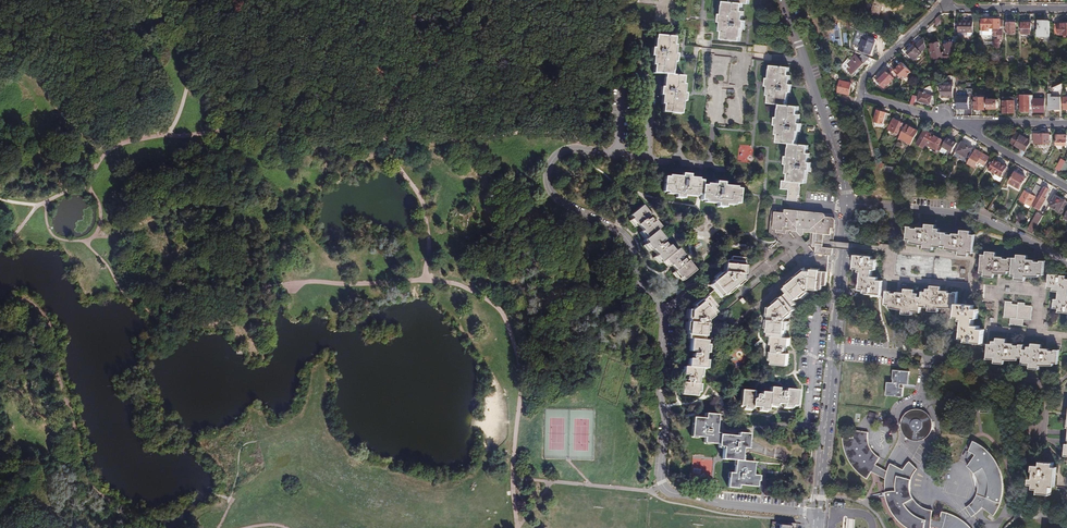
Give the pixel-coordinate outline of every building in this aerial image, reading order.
[(723,1),(722,1),(722,10),(720,10),(719,18),(721,18),(720,27),(722,27),(721,35),(739,36),(740,33),(739,32),(739,24),(742,24),(744,24),(744,22),(744,16),(743,16),(743,7),(741,7),(742,0),(724,0),(723,1)] [(869,13),(867,20),(876,23),(883,4),(874,0),(872,6),(866,4),(865,8),(867,12),(869,13)] [(989,17),(989,14),(981,14),(981,31),(982,31),(988,31),(988,29),(991,29),(991,35),(993,38),(996,38),(996,40),(994,40),(993,42),(993,49),(999,49),(999,40),(1002,40),(1002,21),(999,21),(999,20),(993,20),(993,17),(989,17)] [(956,33),(971,33),(971,23),(964,23),(956,22),(956,33)] [(1036,37),(1048,37),(1048,22),(1043,22),(1037,22),(1037,31),(1036,31),(1036,37)] [(1014,35),(1014,23),(1007,23),(1006,23),(1005,35),(1014,35)] [(1030,35),(1030,24),(1028,24),(1020,23),(1020,35),(1030,35)] [(1062,25),(1057,24),(1057,36),(1062,36),(1061,38),(1064,38),(1064,36),(1066,36),(1066,25),(1062,25)] [(683,72),(671,71),(671,67),(672,67),(673,58),(675,58),(675,56),(676,50),(674,50),(675,41),(673,41),(673,33),(655,32),(655,35),(656,35),(656,45),(653,44),(651,44),(651,52),(652,52),(652,61),(653,61),(653,69),(665,70),(665,75),(666,75),(666,84),(663,83),(661,83),(660,91),(662,91),(661,100),(663,100),(663,108),(681,109),(681,106),(682,106),(683,97),(685,97),(685,95),(685,89),(684,89),(684,80),(683,80),(683,72)] [(863,34),(857,50),(870,54),(875,39),(863,34)] [(912,61),(924,50),(922,40),(914,47),(913,46),(910,48),(905,54),(912,61)] [(952,62),(956,62),(956,57),(952,57),(952,49),(956,49),(956,40),(950,41),(951,47),(946,47),(946,46),(942,46),(944,59),(942,59),(942,63),(952,62)] [(937,60),(942,59),(941,53),(939,53),(937,43),(931,44),(928,45),(930,51),(928,52),(929,56),(930,56),(931,60),(936,59),(937,60)] [(856,59),(861,64),(864,62),(867,66),(873,61),(860,55),(856,59)] [(854,71),(861,64),(856,59),(853,56),(848,61),(847,60),(839,67),(846,75),(848,73),(850,75),(854,71)] [(796,140),(797,136),(795,136),(796,127),(798,127),(800,127),(801,119),(799,119),(800,110),(798,110),(799,102),(787,101),(787,97),(785,97),(786,88),(788,88),(790,88),(791,80),(789,80),(790,71),(788,71),(789,63),(770,61),(770,63),(770,65),(769,65),(768,74),(766,74),(765,82),(767,82),(767,91),(769,91),(768,99),(780,100),(780,104),(779,104),(778,113),(777,113),(776,121),(778,121),(777,130),(779,130),(778,138),(791,139),(790,143),(789,143),(789,152),(787,152),(786,160),(788,160),(787,169),(789,169),(788,177),(782,177),(781,184),(789,185),(788,196),(798,197),(798,191),(800,191),(801,182),(800,182),(800,178),(807,179),(807,175),(805,174),(806,166),(808,166),(810,166),(811,158),(809,158),(810,149),(808,149),(809,141),(796,140)] [(895,75),(900,80),(909,72),(901,63),(898,66),(892,72),(895,75)] [(895,75),(892,72),(889,68),(881,76),(875,82),(882,88),(895,75)] [(838,80),(835,92),(847,94),(850,83),(838,80)] [(952,97),(952,88),(940,88),(940,97),(952,97)] [(929,106),(931,97),(919,93),(916,102),(921,103),(929,106)] [(1032,100),(1032,96),(1019,96),(1019,112),(1024,113),(1028,113),(1029,108),(1032,108),(1032,100)] [(956,98),(955,109),(963,109),(967,109),(967,98),(956,98)] [(1047,98),(1046,111),(1055,111),(1059,111),(1059,98),(1047,98)] [(983,111),(984,99),(972,99),(972,111),(978,111),(983,111)] [(1012,114),(1013,99),(1002,99),(1002,114),(1011,114),(1012,114)] [(986,100),(986,110),(990,110),(996,111),(996,100),(986,100)] [(1032,108),(1031,113),(1041,113),(1043,113),(1044,100),(1032,100),(1032,108)] [(887,125),(891,115),(888,114),(877,111),(874,121),(887,125)] [(902,124),(894,119),(888,129),(900,136),(903,131),(901,130),(904,125),(902,124)] [(911,145),(918,133),(907,126),(900,139),(911,145)] [(923,148),(925,144),(930,136),(931,134),(924,130),(916,145),(923,148)] [(1016,147),(1020,149),(1026,141),(1025,138),(1012,130),(1005,140),(1016,147)] [(1025,138),(1025,131),(1019,130),(1012,130),(1025,138)] [(1045,143),(1045,133),(1036,133),(1029,133),(1029,143),(1045,143)] [(1063,144),(1063,135),(1058,135),(1053,135),(1053,144),(1063,144)] [(934,153),(937,155),(942,147),(939,146),(942,141),(936,137),(935,139),(933,138),(930,136),(925,144),(936,150),(934,153)] [(952,140),(947,137),(942,146),(951,152),(956,143),(952,140)] [(966,145),(961,142),(955,152),(966,158),(972,148),(966,145)] [(980,154),(973,149),(965,163),(972,168),(976,162),(982,166),(987,158),(980,154)] [(857,151),(849,154),(851,163),(859,160),(857,151)] [(1052,168),(1056,171),(1057,169),(1062,160),(1058,158),(1052,168)] [(1066,160),(1063,159),(1062,160),(1057,169),(1061,171),(1065,164),(1064,163),(1066,160)] [(1000,177),(1005,168),(996,163),(992,160),(987,170),(1000,177)] [(1017,189),(1023,178),(1020,177),(1012,172),(1006,183),(1017,189)] [(667,178),(662,178),(660,193),(664,193),(664,195),(673,196),(673,199),(681,199),(681,197),(685,197),(685,195),(694,196),(698,196),(698,201),(702,202),(711,202),(711,205),(714,205),(714,208),(722,208),(722,206),(731,206),(731,204),(735,205),(736,190),(732,189),(720,189),(720,187),(720,184),(712,183),(712,186),(712,188),(703,187),(699,187),(699,182),(695,182),(686,181),(687,179),(687,176),(679,175),(679,178),(678,180),(667,178)] [(1035,199),(1040,189),(1036,186),(1034,185),(1028,195),(1023,192),(1020,197),(1024,199),(1021,203),(1028,207),(1033,198),(1035,199)] [(1037,196),(1032,205),(1038,209),(1044,200),(1042,199),(1047,190),(1043,187),(1038,196),(1037,196)] [(1045,206),(1058,214),(1065,203),(1059,200),(1052,196),(1045,206)] [(691,272),(683,263),(681,265),(677,261),(675,260),(678,257),(673,251),(669,254),(664,247),(661,250),(661,248),(657,244),(659,242),(651,232),(655,229),(650,223),(648,225),(642,218),(644,217),(637,208),(625,218),(628,221),(627,222),(632,228),(633,227),(638,233),(636,234),(642,240),(639,243),(642,245),(641,246),(646,253),(647,252),(652,258),(651,259),(656,265),(659,262),(665,268),(666,267),(668,269),(671,273),(670,274),(675,280),(677,279),(679,282),(691,272)] [(785,212),(775,211),(774,222),(774,229),(777,229),(784,230),(784,227),(791,227),(794,224),(797,228),(812,229),(815,226),(818,229),(817,236),(824,237),(831,237),(832,227),(835,228),(836,219),(835,217),(833,217),(826,216),(826,215),(825,213),(824,212),(785,209),(785,212)] [(1026,230),(1043,239),(1044,238),(1033,232),(1041,217),(1038,215),(1036,213),(1026,230)] [(907,224),(905,239),(910,240),(910,242),(914,243),(916,243),(918,243),(923,244),(922,249),(933,250),(933,249),(933,246),(941,247),(941,244),(945,244),(945,247),(951,247),(953,248),(955,248),(958,248),(957,255),(968,256),(969,253),(973,253),(975,232),(971,232),(971,229),(961,228),(960,233),(953,232),(953,234),(946,233),(946,231),(938,230),(938,228),(935,227),(935,223),(926,222),(926,226),(918,225),(917,227),(911,227),(911,224),(907,224)] [(784,230),(777,229),(777,233),(787,233),(787,230),(797,231),(800,234),(801,235),(803,235),(804,234),(804,231),(814,232),(813,248),(816,248),(823,249),(824,237),(817,236),(818,229),(815,226),(812,229),(797,228),(794,224),(791,227),(784,227),(784,230)] [(823,249),(816,248),(816,256),(833,257),(833,250),(823,249)] [(981,253),(979,272),(983,272),(983,275),(993,276),(993,272),(997,272),(1001,272),(1007,273),(1008,270),(1012,270),(1013,256),(1009,256),(1009,257),(1004,257),(1003,256),(995,255),(995,251),(986,250),(986,254),(981,253)] [(1013,256),(1012,270),(1012,274),(1014,275),(1014,279),(1025,280),(1025,274),(1027,274),(1029,275),(1039,275),(1039,272),(1044,273),(1045,259),(1042,259),(1041,260),(1036,260),(1036,258),(1027,257),(1028,253),(1018,252),(1018,257),(1013,256)] [(857,272),(860,272),(871,273),(871,268),(875,268),(876,260),(870,259),(871,256),(853,254),(853,257),(852,269),(857,270),(857,272)] [(733,284),(739,279),(739,276),(740,274),(741,274),(742,258),(729,256),(728,260),(724,260),(723,272),(722,272),(720,273),(720,274),(719,273),(717,274),(709,281),(710,282),(707,284),(719,298),(734,285),(733,284)] [(785,294),(769,309),(767,316),(766,333),(767,333),(767,337),(772,337),(771,345),(772,346),(772,350),(772,353),(770,353),(770,361),(770,365),(785,366),(786,357),(786,354),(784,354),(784,348),(783,346),(787,347),(788,339),(782,338),(783,334),(784,334),(785,322),(784,321),(785,320),(785,319),(784,318),(794,310),(791,307),(794,305),(792,302),(795,300),(796,301),(805,292),(805,291),(806,291),(807,290),(807,289),(819,290),(820,286),(824,286),(824,272),(809,271),(809,272),(803,271),(782,288),(785,294)] [(862,290),(862,293),(868,294),(880,295),(881,282),(875,281),(876,277),(870,277),(871,273),(860,272),(858,285),(858,290),(862,290)] [(1047,288),(1053,289),(1053,291),(1059,291),(1058,300),(1054,300),(1054,308),(1058,309),(1058,312),(1065,313),(1066,313),(1066,275),(1057,274),(1048,273),(1048,284),(1047,288)] [(884,305),(887,305),(887,308),(895,309),(901,309),(901,313),(911,314),(912,311),(921,312),(921,307),(928,307),(927,311),(938,311),(938,307),(953,309),(953,305),(956,306),(956,300),(957,291),(953,291),(953,292),(948,292),(948,290),(941,289),(941,285),(930,284),(929,288),(926,287),(926,291),(922,291),(921,297),(916,296),(917,293),(913,292),(914,288),(903,287),(903,292),(901,291),(896,291),(896,292),(890,292),(891,290),(885,290),(884,305)] [(703,336),(704,324),(704,323),(704,322),(704,321),(704,320),(713,312),(711,309),(714,307),(704,296),(692,306),(692,307),(688,311),(687,311),(685,334),(686,334),(686,339),(689,339),(688,351),(691,351),(690,357),(691,359),(687,358),(686,366),(682,366),(682,375),(686,375),(684,377),(684,382),(681,382),(680,394),(696,395),(696,392),(697,392),(698,384),(696,383),(697,376),(699,376),(699,368),(703,368),(704,360),(703,360),(703,352),(705,352),(706,344),(705,344),(705,340),(702,340),(702,336),(703,336)] [(961,322),(960,337),(965,337),(965,340),(982,342),(984,328),(979,328),(979,325),(974,324),(974,317),(978,317),(979,307),(974,307),(974,302),(956,300),(956,306),(955,317),(959,317),(958,322),(961,322)] [(1003,302),(1002,318),(1008,318),(1008,325),(1021,326),(1022,320),(1029,320),(1030,307),(1023,307),(1023,304),(1017,303),(1016,306),(1009,305),(1010,303),(1003,302)] [(986,344),(985,360),(992,360),(992,363),(1002,363),(1003,360),(1017,361),(1017,358),(1020,358),(1020,366),(1027,366),(1027,369),(1036,370),(1036,367),(1052,368),(1052,366),(1056,366),(1058,349),(1052,349),(1052,351),(1047,351),(1047,349),(1042,349),(1039,348),(1039,344),(1031,344),(1031,346),(1027,346),(1027,349),(1023,348),(1023,345),(1018,344),(1018,345),(1013,345),(1013,343),(1008,342),(1003,342),(1004,337),(996,337),(996,341),(990,341),(990,344),(986,344)] [(891,380),(890,383),(886,382),(885,396),(900,397),(901,389),(897,389),(898,384),(905,385),(906,372),(891,371),(890,380),(891,380)] [(766,395),(758,395),(757,397),(750,397),(750,394),(738,393),(737,409),(740,409),(740,410),(748,411),(749,409),(750,409),(756,410),(756,412),(764,412),(765,407),(773,408),(774,406),(781,407),(781,408),(789,409),(789,407),(793,407),(795,392),(782,391),(782,394),(775,394),(775,391),(767,390),(766,395)] [(901,434),(904,438),(909,440),(913,441),(918,440),(922,438),(926,435),(928,431),(929,426),(928,422),(926,417),(923,414),(918,411),(913,411),(908,412),(903,415),(900,419),(899,424),(899,429),(901,434)] [(701,419),(690,418),(688,438),(700,439),(700,444),(715,446),(716,435),(716,434),(713,433),(715,415),(702,414),(701,419)] [(840,439),(840,444),(842,451),(845,460),(851,468),(857,474),(865,480),(869,473),(883,480),(883,492),(884,498),(887,507),(893,517),(901,525),(907,527),(929,527),(932,527),(967,527),(961,522),(953,517),(947,515),(939,512),(938,522),(930,520),(930,511),(925,510),(919,507),(913,502),(910,497),(908,490),(908,485),(909,480),(911,475),(915,470),(907,462),(900,471),(888,464),(885,473),(873,466),(878,458),(874,456),(870,453),(867,448),(865,442),(865,438),(865,434),(851,431),(851,439),(840,439)] [(734,433),(734,436),(716,435),(715,446),(715,448),(719,448),(718,459),(732,461),(738,461),(738,460),(739,448),(744,448),(745,434),(734,433)] [(970,500),(962,506),(968,515),(973,512),(979,506),(991,516),(994,510),(994,509),(998,502),(1000,492),(1001,483),(1000,472),(996,464),(990,453),(982,445),(971,438),(967,447),(973,452),(965,463),(971,471),(975,477),(976,485),(974,493),(970,500)] [(751,462),(738,461),(732,461),(731,474),(726,473),(725,488),(735,489),(736,485),(754,487),(754,481),(755,481),(756,476),(750,475),(751,462)] [(1030,475),(1029,486),(1032,487),(1032,490),(1037,490),(1036,494),(1050,496),(1051,488),(1054,488),(1055,479),(1055,476),(1057,466),(1053,465),(1053,463),(1040,461),(1039,465),(1034,464),(1033,472),(1034,472),(1034,476),(1030,475)]
